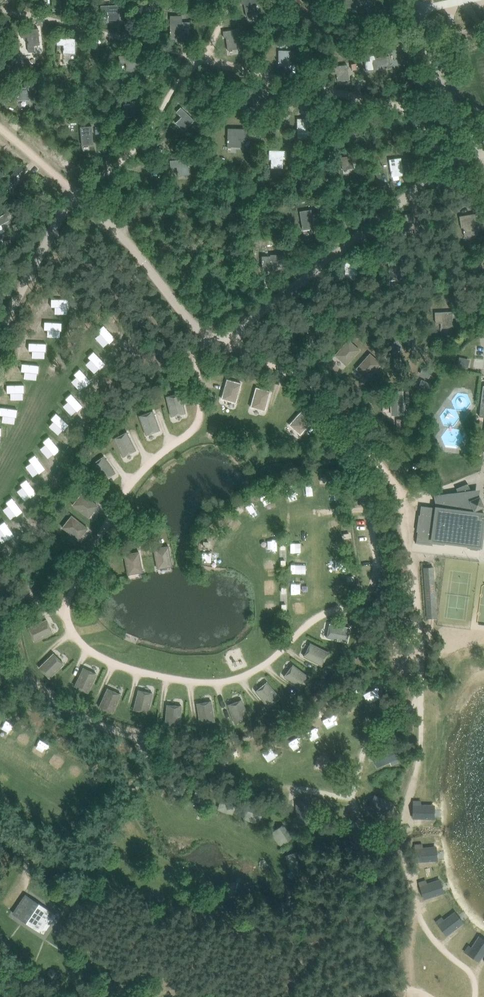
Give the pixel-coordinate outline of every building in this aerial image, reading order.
[(54,8),(65,8),(65,0),(53,0),(54,8)] [(241,4),(244,3),(246,16),(258,13),(256,4),(258,3),(258,0),(241,0),(241,4)] [(356,5),(359,5),(361,5),(360,5),(365,4),(363,4),(363,0),(343,0),(345,8),(356,7),(356,5)] [(119,5),(101,5),(101,12),(108,12),(108,20),(119,20),(119,5)] [(170,15),(170,37),(182,37),(182,28),(189,28),(189,22),(182,22),(182,15),(170,15)] [(38,28),(20,30),(21,37),(27,37),(28,47),(29,52),(35,51),(34,45),(40,44),(38,28)] [(223,31),(224,37),(226,37),(228,50),(240,49),(238,38),(240,38),(239,28),(223,31)] [(57,37),(57,45),(63,45),(63,53),(75,53),(75,37),(57,37)] [(279,65),(290,65),(290,50),(279,50),(279,65)] [(119,56),(119,62),(127,62),(127,70),(138,70),(137,54),(119,56)] [(374,70),(381,69),(391,67),(390,67),(389,61),(390,61),(389,56),(373,58),(374,70)] [(329,66),(330,73),(336,73),(337,80),(349,79),(347,64),(329,66)] [(24,87),(17,87),(18,100),(29,99),(29,89),(28,81),(24,81),(24,85),(24,87)] [(130,103),(124,104),(125,117),(136,115),(135,100),(130,101),(130,103)] [(195,120),(186,112),(182,107),(177,112),(182,116),(175,123),(184,131),(195,120)] [(199,108),(194,112),(198,116),(199,115),(202,112),(199,108)] [(304,118),(297,118),(297,131),(309,131),(309,121),(309,116),(304,116),(304,118)] [(80,127),(82,145),(93,144),(92,134),(99,133),(98,128),(92,129),(92,126),(80,127)] [(228,128),(227,146),(241,147),(241,139),(245,139),(246,128),(228,128)] [(286,158),(286,150),(269,150),(269,159),(271,159),(271,167),(282,168),(283,158),(286,158)] [(342,169),(354,168),(352,153),(347,154),(348,156),(340,157),(342,169)] [(401,157),(389,159),(390,163),(392,176),(403,174),(401,160),(401,157)] [(170,160),(170,167),(177,167),(177,175),(188,174),(187,158),(170,160)] [(225,196),(226,211),(237,211),(237,193),(232,193),(232,196),(225,196)] [(314,228),(313,219),(311,210),(311,209),(300,211),(303,230),(314,228)] [(403,231),(415,229),(413,213),(401,215),(403,231)] [(478,234),(476,221),(479,220),(477,213),(459,216),(461,228),(463,227),(464,236),(478,234)] [(271,255),(263,255),(263,266),(263,270),(276,269),(276,266),(287,266),(291,266),(291,258),(287,258),(287,255),(287,254),(271,254),(271,255)] [(345,262),(345,275),(357,274),(356,264),(362,264),(362,259),(351,259),(352,262),(345,262)] [(403,261),(388,261),(390,280),(401,279),(400,267),(403,266),(403,261)] [(441,312),(435,312),(435,323),(441,323),(442,327),(453,326),(452,311),(448,312),(441,312)] [(314,322),(307,323),(308,336),(320,335),(318,322),(317,319),(314,319),(314,322)] [(349,339),(335,355),(346,365),(360,349),(349,339)] [(476,346),(474,355),(483,356),(483,347),(476,346)] [(370,353),(356,368),(368,379),(382,363),(370,353)] [(35,357),(34,365),(56,367),(57,359),(35,357)] [(459,357),(457,365),(468,368),(469,360),(459,357)] [(474,358),(473,367),(483,369),(483,361),(483,359),(474,358)] [(428,378),(432,369),(424,365),(419,374),(428,378)] [(15,369),(11,376),(31,387),(34,379),(15,369)] [(80,372),(74,377),(88,394),(94,389),(80,372)] [(14,391),(19,382),(4,374),(0,381),(0,383),(14,391)] [(48,391),(62,398),(69,385),(55,378),(48,391)] [(242,383),(227,379),(221,399),(236,403),(242,383)] [(271,391),(256,387),(251,407),(266,411),(271,391)] [(11,390),(7,397),(26,407),(30,400),(11,390)] [(397,393),(391,393),(392,407),(392,415),(404,414),(403,406),(402,391),(398,391),(397,393)] [(181,392),(166,396),(171,416),(186,412),(181,392)] [(39,407),(55,415),(60,404),(44,396),(39,407)] [(76,402),(72,409),(92,420),(95,413),(76,402)] [(12,422),(16,415),(0,407),(0,416),(12,422)] [(302,409),(289,424),(301,435),(314,419),(302,409)] [(153,410),(139,415),(146,435),(160,430),(153,410)] [(58,415),(54,422),(74,433),(78,426),(58,415)] [(8,442),(11,435),(0,429),(0,438),(8,442)] [(44,430),(40,437),(60,448),(63,441),(44,430)] [(127,431),(114,438),(123,456),(136,450),(127,431)] [(29,446),(34,436),(26,432),(22,442),(29,446)] [(30,445),(34,449),(40,440),(36,437),(30,445)] [(39,451),(36,458),(55,468),(59,461),(39,451)] [(104,455),(92,464),(104,481),(116,473),(104,455)] [(25,466),(21,473),(41,483),(44,476),(25,466)] [(3,480),(18,483),(20,473),(5,470),(3,480)] [(420,514),(418,514),(416,531),(418,531),(416,541),(444,545),(445,542),(468,545),(468,547),(480,549),(483,523),(483,512),(474,510),(483,506),(480,496),(479,488),(470,489),(467,483),(456,488),(457,491),(433,495),(436,507),(421,505),(420,514)] [(21,486),(17,493),(36,503),(40,496),(21,486)] [(277,490),(283,504),(292,501),(287,486),(277,490)] [(316,502),(326,501),(325,486),(315,486),(316,502)] [(72,505),(89,518),(99,505),(82,492),(72,505)] [(267,493),(255,498),(262,513),(274,508),(267,493)] [(6,501),(2,508),(22,518),(25,511),(6,501)] [(240,505),(243,515),(252,512),(248,502),(240,505)] [(62,527),(78,540),(88,527),(72,515),(62,527)] [(228,529),(237,524),(232,515),(224,520),(228,529)] [(0,525),(0,529),(17,539),(21,532),(2,521),(0,525)] [(210,534),(216,539),(221,534),(215,528),(210,534)] [(330,543),(320,543),(320,554),(330,554),(330,543)] [(169,545),(154,548),(158,568),(172,566),(169,545)] [(139,551),(125,554),(128,574),(143,571),(139,551)] [(332,562),(322,563),(322,575),(332,575),(332,562)] [(434,566),(423,567),(426,617),(437,616),(434,566)] [(290,580),(289,592),(299,592),(300,580),(290,580)] [(335,583),(319,583),(320,593),(335,592),(335,583)] [(27,627),(34,642),(53,632),(47,618),(27,627)] [(350,627),(329,623),(326,638),(347,642),(350,627)] [(311,642),(304,656),(322,665),(329,651),(311,642)] [(38,667),(49,678),(64,663),(53,652),(38,667)] [(293,664),(284,676),(300,689),(310,676),(293,664)] [(74,686),(88,693),(97,673),(83,666),(74,686)] [(267,681),(256,691),(269,707),(281,697),(267,681)] [(99,707),(113,713),(122,693),(107,687),(99,707)] [(133,710),(148,713),(153,692),(138,689),(133,710)] [(235,724),(250,718),(242,698),(227,704),(235,724)] [(199,723),(215,720),(212,700),(196,702),(199,723)] [(164,725),(181,726),(182,705),(167,703),(164,725)] [(17,731),(7,743),(14,749),(24,736),(17,731)] [(25,756),(34,760),(41,745),(32,741),(25,756)] [(390,747),(374,755),(379,767),(390,762),(391,765),(398,762),(390,747)] [(207,755),(209,769),(220,767),(218,753),(207,755)] [(199,804),(201,793),(187,790),(185,801),(199,804)] [(378,796),(373,808),(383,812),(382,816),(388,819),(395,803),(378,796)] [(215,798),(210,809),(223,816),(228,805),(215,798)] [(413,801),(413,818),(431,819),(432,806),(420,805),(420,801),(413,801)] [(297,817),(293,817),(293,824),(311,823),(310,805),(296,806),(297,817)] [(254,812),(241,808),(238,815),(244,817),(242,822),(250,824),(254,812)] [(271,845),(284,839),(277,824),(264,830),(271,845)] [(423,845),(416,845),(417,863),(435,861),(434,848),(423,849),(423,845)] [(292,852),(279,854),(281,869),(294,867),(292,852)] [(425,881),(419,884),(424,899),(424,900),(441,895),(440,893),(437,882),(427,885),(425,881)] [(25,894),(12,912),(43,932),(53,917),(52,912),(25,894)] [(441,917),(436,922),(438,924),(444,933),(446,936),(460,925),(453,914),(444,921),(441,917)] [(464,952),(479,961),(483,953),(483,943),(477,939),(472,948),(468,946),(464,952)] [(80,963),(79,967),(81,970),(84,972),(88,971),(91,969),(91,967),(91,965),(90,962),(86,960),(83,960),(81,962),(80,963)]
